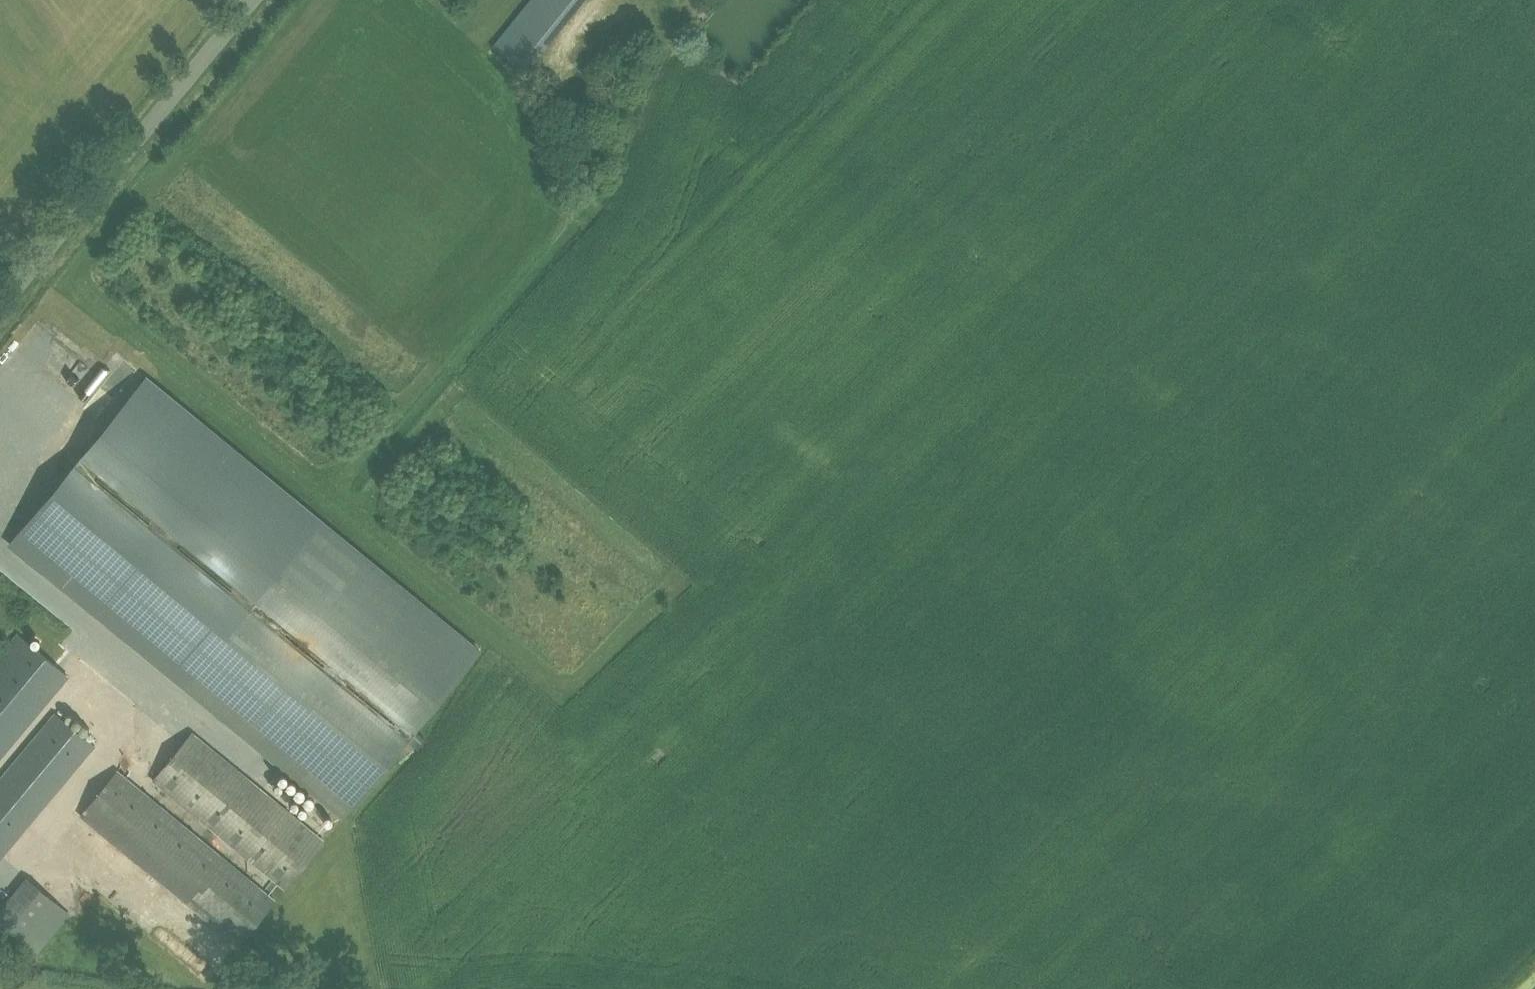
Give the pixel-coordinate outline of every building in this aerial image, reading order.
[(539,0),(497,0),(477,27),(504,46),(539,0)] [(343,820),(408,740),(418,748),(426,738),(416,730),(482,651),(321,519),(147,376),(8,546),(182,689),(343,820)] [(0,659),(0,762),(70,677),(20,635),(0,659)] [(90,669),(108,685),(124,667),(106,651),(90,669)] [(0,777),(0,860),(96,744),(56,710),(0,777)] [(285,888),(324,841),(192,733),(154,780),(285,888)] [(275,900),(117,771),(81,815),(239,944),(275,900)] [(103,846),(95,852),(105,868),(114,862),(103,846)] [(26,877),(0,908),(0,921),(39,954),(71,915),(26,877)]
